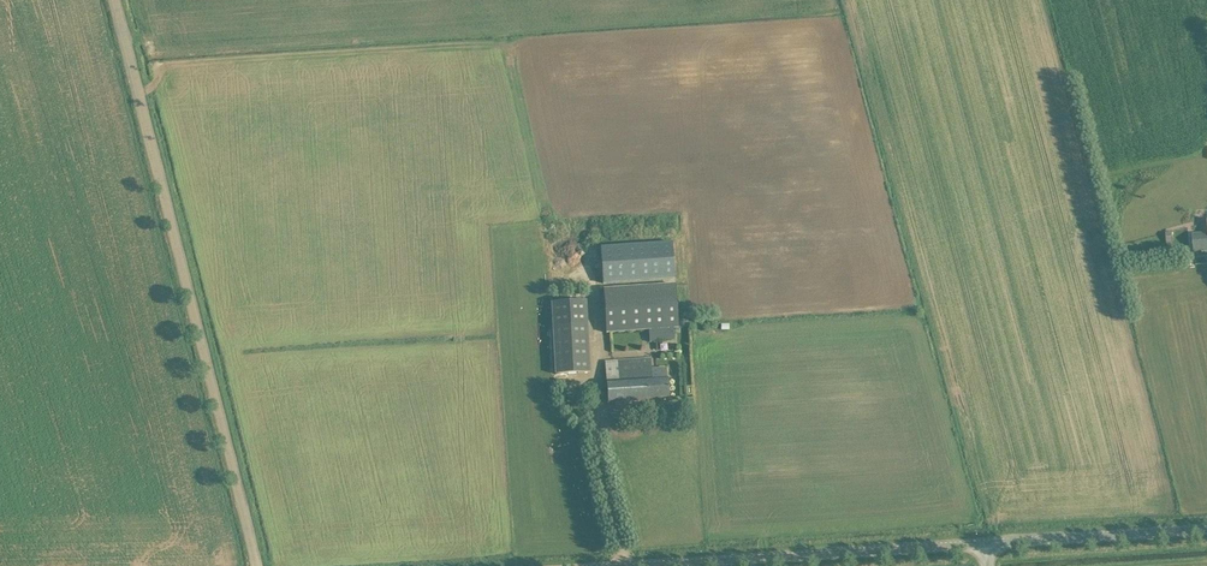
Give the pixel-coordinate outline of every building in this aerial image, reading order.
[(1194,232),(1194,250),(1206,250),(1206,232),(1194,232)] [(672,241),(601,246),(604,284),(675,279),(672,241)] [(650,343),(675,342),(674,331),(680,331),(677,287),(606,291),(607,337),(651,334),(650,343)] [(590,372),(587,324),(553,326),(556,374),(590,372)] [(707,331),(699,332),(700,341),(708,341),(707,331)] [(605,361),(607,391),(608,403),(669,399),(668,378),(652,379),(651,358),(638,359),(638,355),(629,355),(630,360),(605,361)]
